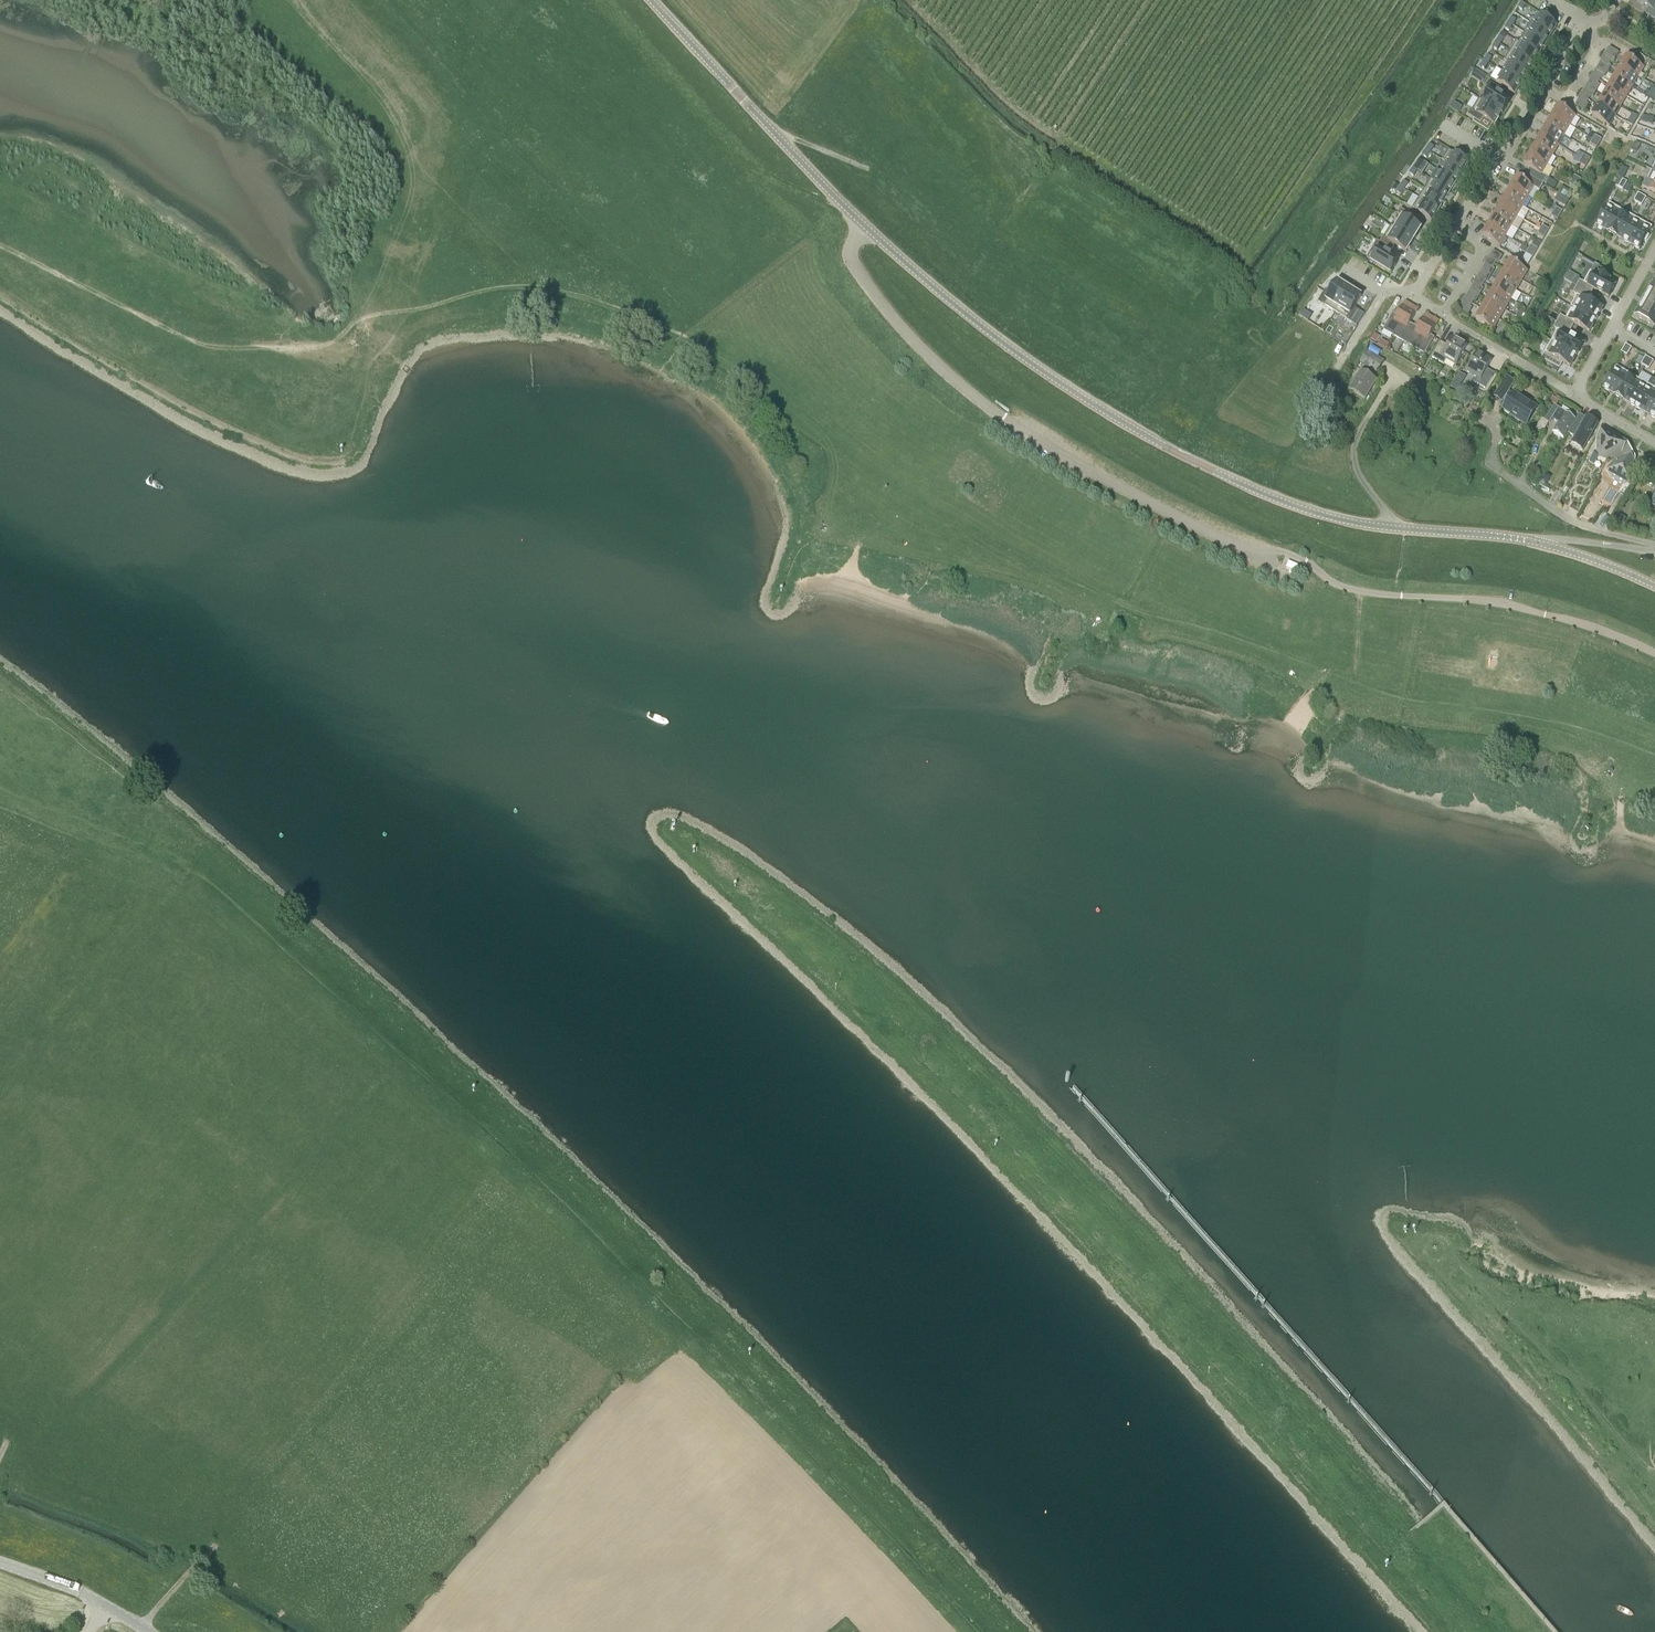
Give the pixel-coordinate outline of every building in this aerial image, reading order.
[(1637,2),(1649,9),(1646,14),(1654,20),(1654,0),(1638,0),(1637,2)] [(1517,7),(1521,10),(1525,4),(1520,1),(1517,7)] [(1551,35),(1557,25),(1539,14),(1533,24),(1551,35)] [(1511,15),(1507,21),(1512,24),(1516,18),(1511,15)] [(1512,24),(1507,21),(1504,27),(1508,30),(1512,24)] [(1533,24),(1527,33),(1545,44),(1548,40),(1551,35),(1533,24)] [(1527,33),(1521,43),(1539,54),(1542,49),(1545,44),(1527,33)] [(1499,34),(1495,40),(1500,43),(1503,37),(1499,34)] [(1500,43),(1495,40),(1492,46),(1496,49),(1500,43)] [(1521,43),(1515,53),(1533,64),(1539,54),(1521,43)] [(1487,53),(1483,59),(1488,62),(1491,56),(1487,53)] [(1515,53),(1510,62),(1527,73),(1533,64),(1515,53)] [(1620,67),(1637,77),(1643,67),(1626,57),(1620,67)] [(1488,62),(1483,59),(1479,65),(1484,68),(1488,62)] [(1510,62),(1504,72),(1521,83),(1527,73),(1510,62)] [(1620,67),(1614,77),(1632,87),(1637,77),(1620,67)] [(1482,82),(1487,75),(1476,68),(1472,75),(1482,82)] [(1504,72),(1497,82),(1515,93),(1521,83),(1504,72)] [(1597,75),(1593,81),(1597,84),(1601,77),(1597,75)] [(1632,87),(1614,77),(1609,86),(1626,96),(1632,87)] [(1484,102),(1503,113),(1510,102),(1498,94),(1501,89),(1489,82),(1486,87),(1491,90),(1484,102)] [(1609,86),(1603,96),(1620,106),(1626,96),(1609,86)] [(1620,106),(1603,96),(1598,106),(1615,116),(1620,106)] [(1461,112),(1464,105),(1453,100),(1450,107),(1461,112)] [(1484,102),(1477,113),(1472,110),(1468,115),(1480,123),(1484,118),(1495,125),(1503,113),(1484,102)] [(1552,116),(1569,126),(1575,116),(1558,106),(1552,116)] [(1615,116),(1598,106),(1592,116),(1609,125),(1615,116)] [(1464,124),(1464,112),(1451,113),(1451,124),(1464,124)] [(1552,116),(1546,126),(1564,136),(1569,126),(1552,116)] [(1546,126),(1541,135),(1558,145),(1564,136),(1546,126)] [(1541,135),(1535,145),(1553,155),(1558,145),(1541,135)] [(1595,135),(1592,139),(1599,143),(1602,139),(1595,135)] [(1599,143),(1592,139),(1590,144),(1596,148),(1599,143)] [(1424,148),(1429,152),(1432,146),(1428,143),(1424,148)] [(1535,145),(1530,155),(1547,165),(1553,155),(1535,145)] [(1429,152),(1424,148),(1420,154),(1425,157),(1429,152)] [(1462,172),(1468,162),(1453,153),(1447,163),(1462,172)] [(1581,159),(1588,162),(1590,158),(1583,154),(1581,159)] [(1547,165),(1530,155),(1524,165),(1530,168),(1526,174),(1542,184),(1546,177),(1541,174),(1547,165)] [(1588,162),(1581,159),(1578,163),(1585,167),(1588,162)] [(1411,167),(1416,170),(1420,165),(1415,162),(1411,167)] [(1447,163),(1441,172),(1456,182),(1462,172),(1447,163)] [(1618,175),(1624,178),(1628,168),(1623,165),(1618,175)] [(1416,170),(1411,167),(1408,172),(1412,176),(1416,170)] [(1647,181),(1644,180),(1641,186),(1654,193),(1654,172),(1652,170),(1647,181)] [(1441,172),(1435,182),(1450,191),(1456,182),(1441,172)] [(1517,177),(1511,187),(1528,197),(1534,187),(1539,190),(1542,184),(1526,174),(1523,180),(1517,177)] [(1572,179),(1578,183),(1581,179),(1574,175),(1572,179)] [(1549,179),(1546,185),(1555,189),(1558,184),(1549,179)] [(1578,183),(1572,179),(1569,184),(1576,188),(1578,183)] [(1399,186),(1403,189),(1407,183),(1402,180),(1399,186)] [(1627,182),(1623,180),(1619,188),(1623,190),(1627,182)] [(1435,182),(1429,192),(1444,201),(1447,196),(1450,191),(1435,182)] [(1403,189),(1399,186),(1395,191),(1399,194),(1403,189)] [(1528,197),(1511,187),(1505,197),(1522,207),(1528,197)] [(1429,192),(1423,201),(1438,211),(1441,206),(1444,201),(1429,192)] [(1639,193),(1634,201),(1638,203),(1642,195),(1639,193)] [(1413,207),(1419,197),(1414,194),(1408,204),(1413,207)] [(1559,194),(1555,201),(1565,207),(1569,200),(1559,194)] [(1642,195),(1638,203),(1642,205),(1646,197),(1642,195)] [(1505,197),(1500,207),(1517,217),(1522,207),(1505,197)] [(1423,201),(1417,211),(1432,221),(1438,211),(1423,201)] [(1621,209),(1610,203),(1605,211),(1604,211),(1601,216),(1602,216),(1596,226),(1608,233),(1621,209)] [(1500,207),(1494,216),(1511,226),(1517,217),(1500,207)] [(1395,229),(1414,241),(1421,229),(1410,222),(1413,217),(1401,209),(1397,214),(1402,218),(1395,229)] [(1621,209),(1608,233),(1618,239),(1631,215),(1621,209)] [(1560,215),(1553,211),(1550,216),(1557,220),(1560,215)] [(1631,215),(1618,239),(1629,244),(1642,221),(1631,215)] [(1494,216),(1488,226),(1506,236),(1511,226),(1494,216)] [(1642,221),(1629,244),(1639,250),(1645,240),(1646,241),(1649,236),(1648,235),(1652,227),(1642,221)] [(1506,236),(1488,226),(1483,236),(1500,246),(1506,236)] [(1414,241),(1395,229),(1388,241),(1383,237),(1380,243),(1389,248),(1392,250),(1395,245),(1407,252),(1414,242),(1414,241)] [(1546,234),(1540,230),(1537,234),(1543,238),(1546,234)] [(1380,243),(1377,241),(1374,246),(1379,249),(1371,261),(1390,273),(1398,261),(1386,254),(1389,248),(1380,243)] [(1535,253),(1528,249),(1525,254),(1532,258),(1535,253)] [(1509,261),(1503,271),(1521,281),(1527,271),(1509,261)] [(1521,281),(1503,271),(1498,281),(1515,291),(1521,281)] [(1580,281),(1576,287),(1590,294),(1593,289),(1608,297),(1615,286),(1608,282),(1609,280),(1599,274),(1598,276),(1590,272),(1584,283),(1580,281)] [(1498,281),(1492,290),(1510,300),(1515,291),(1498,281)] [(1338,308),(1350,289),(1338,282),(1331,294),(1326,290),(1318,303),(1323,306),(1327,301),(1338,308)] [(1590,294),(1576,287),(1573,293),(1577,295),(1570,307),(1575,310),(1575,309),(1596,320),(1602,309),(1587,300),(1590,294)] [(1643,302),(1654,308),(1654,290),(1651,288),(1643,302)] [(1338,308),(1350,315),(1347,320),(1352,323),(1359,311),(1354,308),(1362,296),(1350,289),(1338,308)] [(1492,290),(1487,300),(1504,310),(1510,300),(1492,290)] [(1504,310),(1487,300),(1481,310),(1499,320),(1504,310)] [(1394,336),(1411,306),(1405,302),(1396,316),(1393,314),(1383,330),(1394,336)] [(1643,302),(1635,316),(1654,327),(1654,326),(1654,308),(1643,302)] [(1418,310),(1411,306),(1394,336),(1404,342),(1414,326),(1410,324),(1418,310)] [(1589,332),(1596,320),(1575,309),(1575,310),(1569,321),(1560,316),(1557,322),(1571,329),(1574,324),(1589,332)] [(1499,320),(1481,310),(1476,320),(1493,329),(1499,320)] [(1414,326),(1404,342),(1415,348),(1432,318),(1425,314),(1417,328),(1414,326)] [(1439,322),(1432,318),(1415,348),(1425,354),(1434,339),(1430,336),(1439,322)] [(1557,330),(1551,341),(1576,355),(1583,344),(1567,335),(1571,329),(1557,322),(1554,328),(1557,330)] [(1382,338),(1379,344),(1387,348),(1390,343),(1382,338)] [(1456,365),(1466,346),(1453,339),(1446,351),(1439,347),(1433,358),(1443,364),(1446,359),(1456,365)] [(1576,355),(1551,341),(1541,359),(1559,369),(1562,363),(1570,367),(1576,355)] [(1625,355),(1629,347),(1626,345),(1621,353),(1625,355)] [(1360,363),(1377,374),(1384,362),(1367,352),(1360,363)] [(1485,389),(1492,378),(1484,373),(1492,361),(1478,353),(1467,372),(1476,377),(1474,382),(1485,389)] [(1645,367),(1650,359),(1645,357),(1641,365),(1645,367)] [(1653,362),(1650,359),(1645,367),(1649,369),(1653,362)] [(1604,389),(1615,395),(1628,373),(1617,367),(1613,373),(1611,372),(1605,381),(1608,382),(1604,389)] [(1365,398),(1376,380),(1361,370),(1350,389),(1365,398)] [(1628,373),(1615,395),(1625,401),(1638,379),(1628,373)] [(1526,424),(1536,408),(1513,394),(1513,395),(1508,392),(1514,383),(1507,379),(1495,397),(1502,402),(1503,399),(1508,402),(1504,409),(1505,409),(1504,412),(1509,414),(1511,413),(1517,417),(1516,418),(1526,424)] [(1648,385),(1638,379),(1625,401),(1635,408),(1648,385)] [(1648,385),(1635,408),(1645,414),(1654,397),(1654,389),(1648,385)] [(1645,414),(1654,419),(1654,397),(1645,414)] [(1552,403),(1543,418),(1535,430),(1543,434),(1550,422),(1553,418),(1559,422),(1553,431),(1563,438),(1576,419),(1552,403)] [(1580,415),(1568,434),(1575,438),(1571,445),(1583,451),(1598,424),(1586,418),(1586,419),(1580,415)] [(1611,461),(1632,450),(1628,442),(1609,431),(1596,438),(1596,452),(1610,461),(1611,461)] [(1632,450),(1611,461),(1611,462),(1610,478),(1627,488),(1631,486),(1635,478),(1636,457),(1632,450)] [(1643,471),(1654,478),(1654,464),(1652,462),(1649,467),(1646,465),(1643,471)] [(1540,483),(1545,487),(1551,478),(1545,475),(1540,483)]
